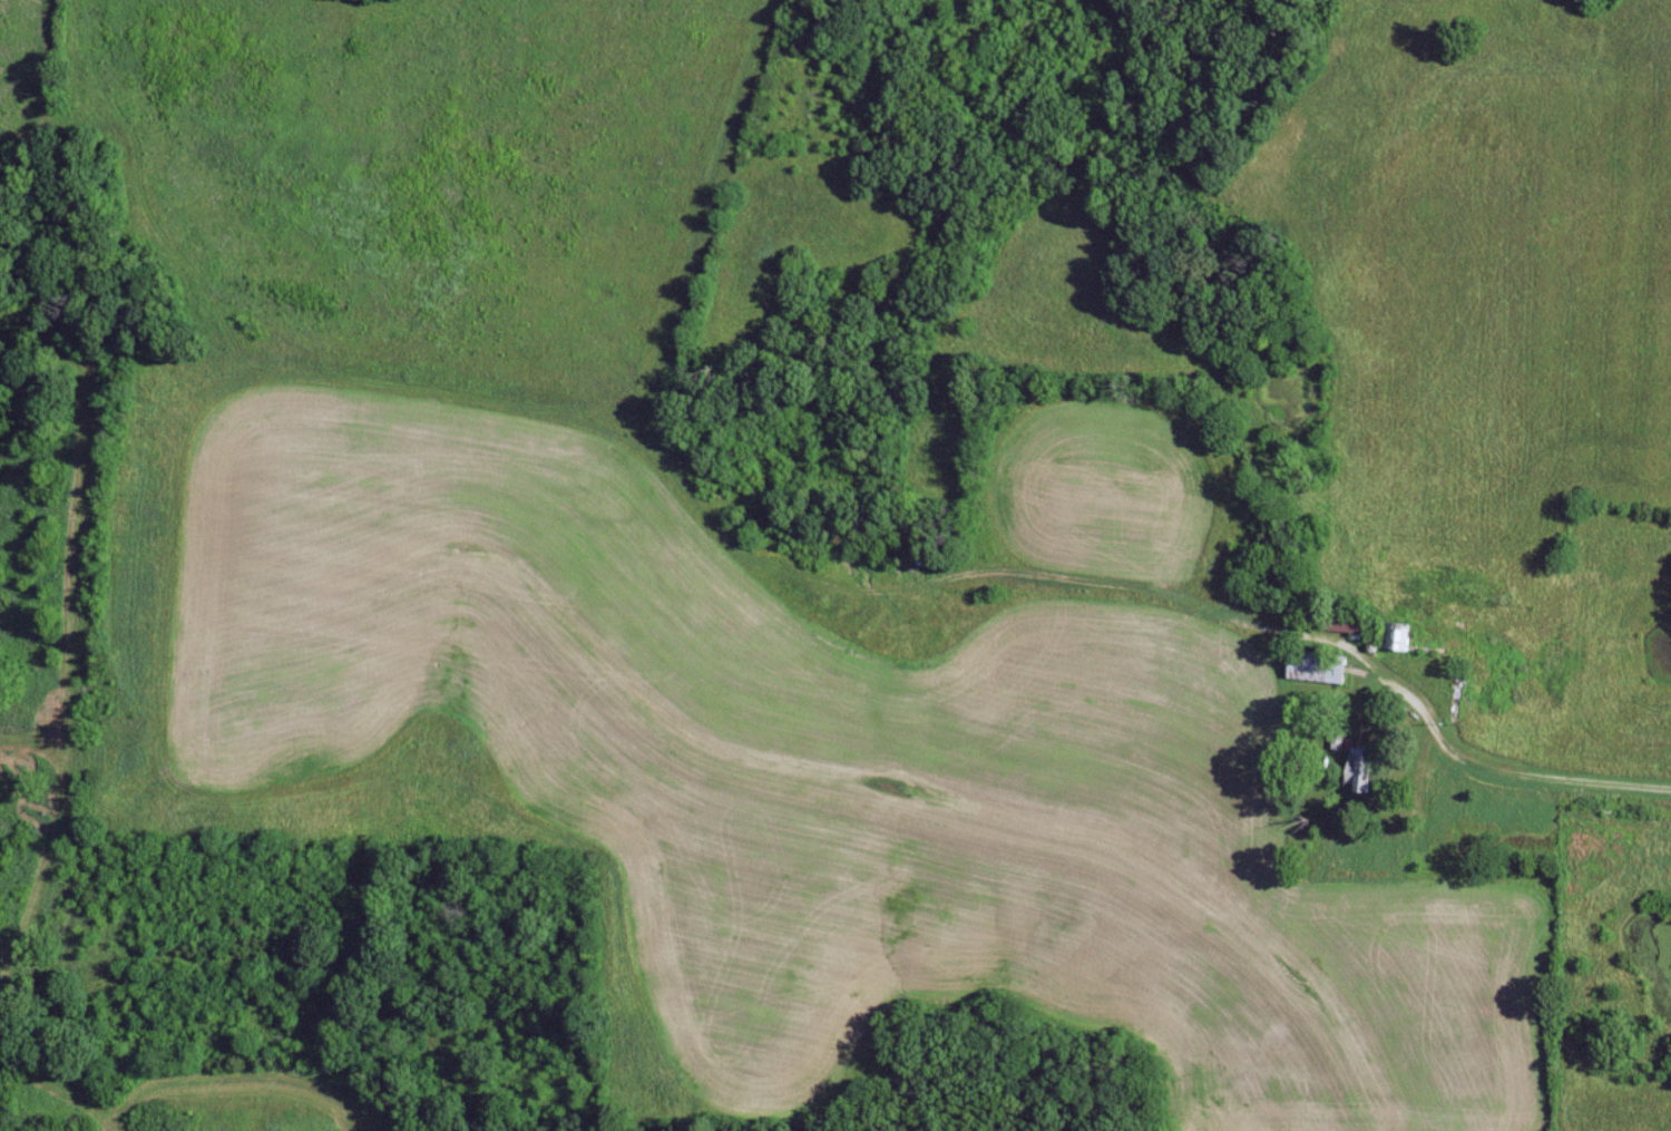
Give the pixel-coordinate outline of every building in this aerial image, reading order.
[(1332,632),(1357,632),(1357,612),(1332,612),(1332,632)] [(1413,651),(1415,623),(1384,622),(1383,649),(1413,651)] [(1290,678),(1346,686),(1350,658),(1294,650),(1290,678)] [(1349,785),(1357,785),(1356,792),(1377,794),(1379,759),(1366,758),(1366,749),(1354,748),(1355,735),(1335,734),(1334,751),(1351,752),(1349,785)]
